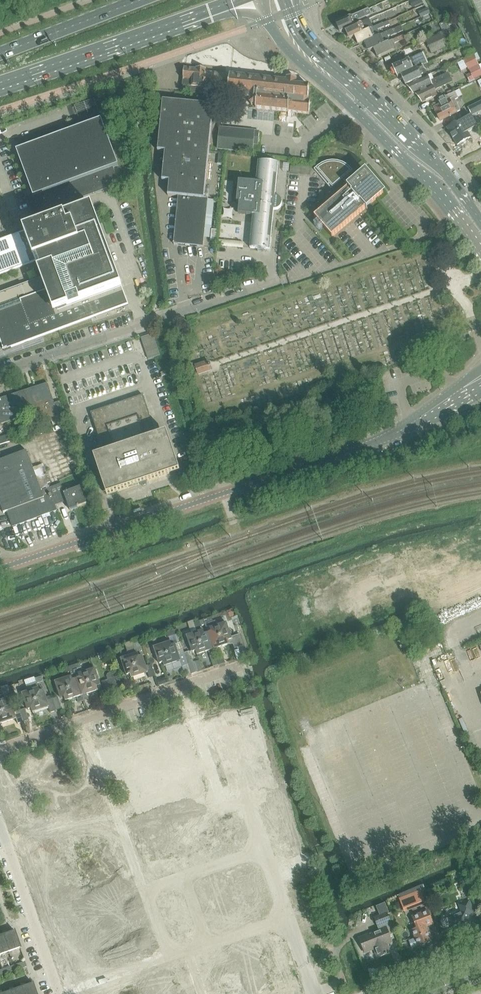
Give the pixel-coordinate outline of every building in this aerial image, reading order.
[(371,14),(369,9),(369,8),(336,23),(338,27),(337,29),(338,31),(340,31),(340,32),(346,29),(355,25),(354,22),(371,14)] [(428,8),(420,11),(422,17),(430,13),(428,8)] [(355,25),(346,29),(348,33),(347,35),(348,37),(349,37),(350,38),(355,36),(355,35),(372,28),(373,28),(369,19),(355,25)] [(388,21),(372,28),(355,35),(355,36),(357,40),(356,41),(357,43),(359,43),(359,44),(365,42),(380,35),(378,30),(390,25),(388,21)] [(380,35),(365,42),(367,46),(366,47),(367,49),(368,50),(369,51),(375,48),(374,48),(385,43),(390,41),(388,36),(391,35),(391,36),(403,31),(401,26),(399,27),(380,35)] [(448,31),(426,41),(432,53),(453,43),(448,31)] [(385,43),(374,48),(375,48),(376,52),(375,54),(376,56),(378,56),(379,57),(395,50),(397,49),(394,44),(405,39),(404,35),(390,41),(385,43)] [(411,48),(420,42),(417,37),(408,43),(411,48)] [(427,64),(423,53),(421,54),(415,56),(393,66),(393,67),(392,69),(395,74),(396,74),(398,77),(401,75),(427,64)] [(474,55),(465,59),(470,69),(478,65),(474,55)] [(428,64),(401,75),(406,85),(407,85),(428,75),(424,68),(426,67),(426,68),(434,65),(433,61),(428,64)] [(470,69),(472,73),(473,76),(475,79),(480,77),(480,70),(478,65),(470,69)] [(197,93),(198,87),(229,90),(230,75),(206,72),(207,69),(197,68),(197,69),(184,68),(184,79),(183,86),(190,86),(190,93),(197,93)] [(428,75),(407,85),(415,94),(416,93),(434,85),(451,77),(449,73),(434,79),(431,81),(428,75)] [(230,75),(229,90),(229,91),(243,92),(243,95),(246,95),(246,98),(250,99),(249,100),(251,100),(251,99),(253,99),(252,104),(252,106),(256,106),(256,109),(309,114),(310,102),(309,101),(311,86),(298,85),(298,79),(288,78),(288,80),(230,75)] [(416,93),(423,102),(437,96),(435,90),(453,82),(451,77),(434,85),(416,93)] [(439,100),(441,105),(436,108),(438,112),(437,112),(441,120),(450,116),(450,117),(452,116),(451,115),(461,110),(455,99),(458,98),(455,92),(451,94),(450,94),(439,100)] [(214,105),(164,100),(158,151),(165,152),(162,180),(170,181),(168,195),(179,196),(178,211),(174,244),(204,247),(208,211),(209,199),(205,198),(214,105)] [(468,108),(472,115),(480,110),(480,101),(468,108)] [(22,148),(17,150),(34,196),(28,198),(32,209),(36,208),(38,214),(44,212),(48,223),(53,221),(49,210),(120,184),(113,167),(119,165),(101,119),(97,120),(94,112),(75,120),(77,128),(61,134),(58,126),(19,140),(22,148)] [(448,128),(457,145),(471,137),(468,132),(478,126),(471,115),(461,121),(461,120),(448,128)] [(220,128),(218,149),(253,152),(254,144),(259,145),(260,132),(220,128)] [(239,181),(237,202),(240,202),(239,214),(247,215),(254,216),(250,248),(271,250),(275,210),(276,210),(277,210),(278,210),(279,209),(280,209),(280,208),(281,207),(282,206),(282,205),(282,204),(283,203),(283,202),(282,201),(282,200),(281,199),(281,198),(280,197),(279,197),(278,196),(277,196),(276,196),(279,163),(259,161),(257,183),(239,181)] [(352,169),(350,171),(349,169),(347,167),(345,166),(343,165),(341,164),(340,164),(337,163),(335,163),(333,163),(331,163),(328,164),(327,164),(325,165),(323,166),(322,166),(321,167),(319,168),(318,167),(315,169),(332,189),(343,179),(350,187),(349,187),(348,186),(349,188),(315,217),(333,237),(366,208),(368,209),(367,207),(384,193),(366,172),(354,183),(348,175),(353,170),(352,169)] [(291,164),(290,172),(310,174),(311,166),(291,164)] [(0,241),(0,275),(44,259),(49,275),(37,280),(39,287),(41,293),(0,309),(0,339),(4,351),(129,305),(93,206),(53,221),(48,223),(0,241)] [(207,244),(205,255),(215,257),(217,246),(207,244)] [(153,334),(141,338),(148,359),(160,355),(153,334)] [(209,361),(200,364),(196,366),(199,374),(212,369),(209,361)] [(225,393),(222,372),(198,376),(201,397),(225,393)] [(37,413),(41,425),(60,419),(61,423),(68,421),(61,401),(55,403),(48,383),(0,399),(0,425),(37,413)] [(147,482),(180,471),(167,433),(156,436),(155,436),(157,435),(143,395),(91,413),(105,453),(106,452),(106,453),(95,457),(108,496),(141,484),(141,485),(142,486),(143,486),(144,486),(145,485),(146,485),(147,484),(147,483),(147,482)] [(0,438),(0,444),(14,439),(12,434),(0,438)] [(0,455),(0,490),(10,522),(60,507),(57,499),(68,496),(62,477),(47,481),(40,461),(35,462),(30,446),(0,455)] [(213,622),(212,617),(208,619),(209,623),(211,628),(210,628),(211,632),(228,640),(230,644),(233,643),(235,649),(243,646),(239,634),(231,637),(227,623),(217,626),(215,621),(213,622)] [(195,626),(197,633),(187,636),(192,652),(196,651),(205,634),(204,631),(202,626),(200,621),(197,623),(194,623),(195,626)] [(208,633),(213,650),(230,644),(228,640),(211,632),(208,633)] [(205,634),(196,651),(197,655),(213,650),(208,633),(205,634)] [(172,646),(163,663),(164,666),(180,661),(182,666),(188,664),(184,653),(179,655),(175,644),(177,644),(176,640),(171,642),(172,646)] [(134,644),(127,647),(128,652),(136,649),(142,647),(140,642),(134,644)] [(160,664),(163,663),(172,646),(171,642),(154,648),(160,664)] [(139,657),(130,675),(132,678),(148,672),(150,678),(155,676),(152,665),(146,667),(143,656),(145,655),(142,647),(136,649),(136,650),(138,654),(139,657)] [(139,657),(138,654),(136,650),(128,652),(120,655),(127,676),(130,675),(139,657)] [(190,652),(184,653),(188,664),(193,663),(190,652)] [(223,657),(216,659),(217,661),(218,665),(225,663),(223,657)] [(202,671),(199,661),(193,663),(188,664),(192,674),(192,675),(197,673),(202,671)] [(101,685),(100,682),(94,667),(89,669),(90,671),(79,675),(80,678),(97,687),(101,685)] [(97,687),(80,678),(79,675),(77,669),(74,671),(76,679),(82,695),(98,690),(97,687)] [(82,695),(76,679),(74,671),(70,672),(72,677),(73,680),(65,697),(66,701),(82,695)] [(113,678),(117,689),(122,687),(118,676),(116,677),(113,678)] [(61,699),(65,697),(73,680),(72,677),(56,682),(61,699)] [(111,691),(117,689),(113,678),(107,680),(111,691)] [(102,682),(103,684),(106,693),(111,691),(107,680),(102,682)] [(27,686),(29,692),(23,694),(28,710),(32,709),(41,691),(39,688),(37,684),(37,683),(27,686)] [(41,691),(32,709),(33,712),(49,707),(51,712),(57,710),(54,702),(53,699),(52,699),(48,701),(46,698),(44,690),(41,691)] [(0,723),(16,718),(18,723),(24,722),(20,710),(15,712),(11,702),(8,703),(0,718),(0,722),(0,723)] [(412,890),(399,895),(400,899),(421,891),(425,902),(429,900),(424,886),(412,890)] [(400,899),(401,903),(406,900),(409,908),(425,902),(421,891),(400,899)] [(449,917),(449,918),(441,921),(444,928),(452,925),(455,933),(473,926),(469,915),(474,913),(470,901),(459,905),(462,912),(449,917)] [(395,933),(389,918),(388,914),(390,914),(386,902),(378,906),(382,916),(375,919),(380,930),(359,938),(364,951),(375,947),(379,958),(389,954),(390,952),(386,942),(392,940),(389,935),(395,933)] [(413,930),(416,938),(410,941),(412,948),(418,946),(419,947),(432,942),(426,926),(433,923),(428,910),(414,915),(413,916),(417,928),(413,930)] [(3,935),(9,952),(21,948),(15,930),(14,930),(14,931),(7,933),(6,932),(3,933),(3,935)] [(3,935),(0,936),(0,955),(9,952),(3,935)] [(21,987),(24,993),(37,993),(33,983),(32,983),(25,986),(25,984),(21,985),(21,987)]
